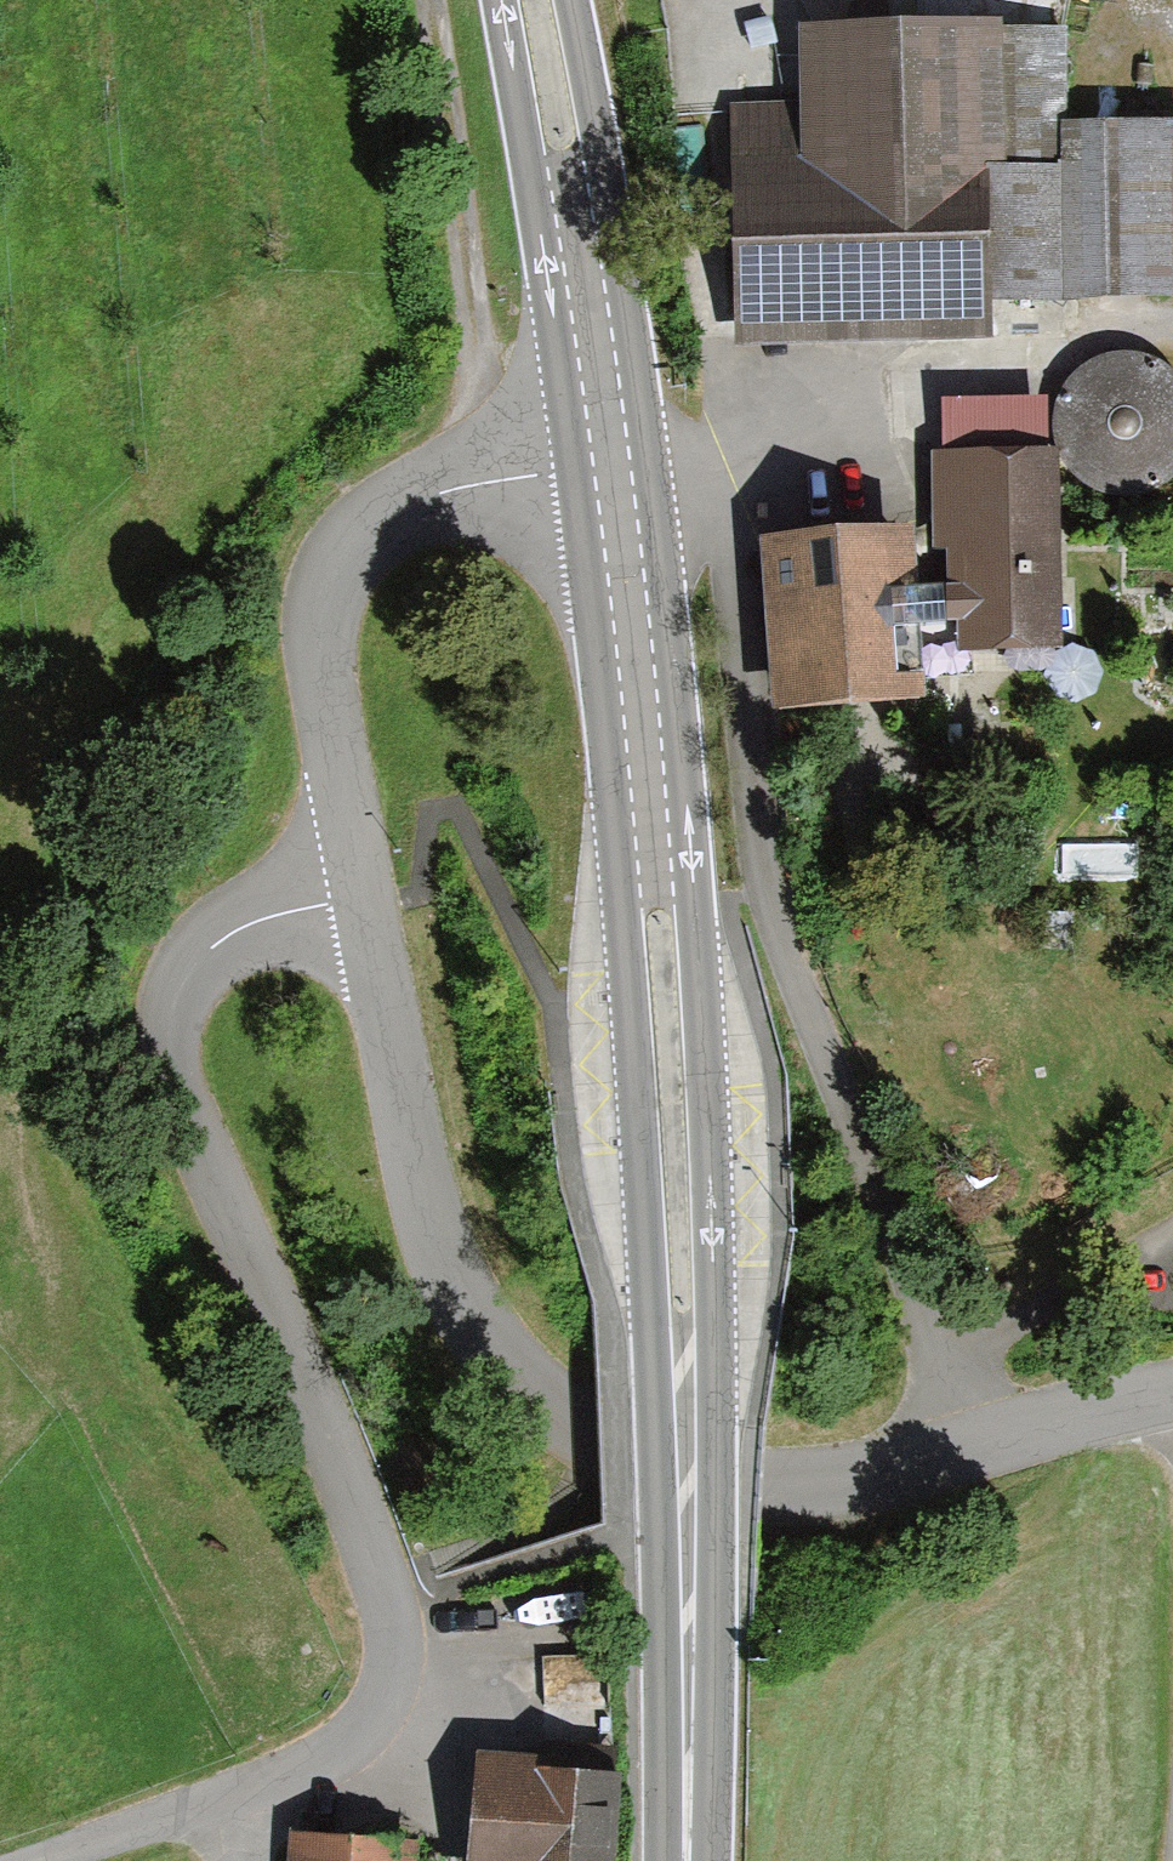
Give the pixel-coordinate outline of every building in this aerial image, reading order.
[(813,40),(815,170),(740,171),(743,358),(1006,355),(1006,305),(1172,303),(1172,138),(1066,140),(1064,37),(813,40)] [(1172,487),(1172,366),(1164,360),(1141,354),(1117,356),(1094,367),(1077,384),(1066,406),(1063,430),(1068,454),(1081,475),(1101,490),(1123,498),(1146,498),(1168,491),(1172,487)] [(946,455),(933,455),(944,589),(947,626),(958,625),(960,663),(1066,654),(1059,456),(1049,456),(1049,403),(946,403),(946,455)] [(918,529),(762,543),(774,715),(931,701),(925,628),(947,626),(944,589),(923,589),(918,529)] [(481,1753),(471,1860),(618,1860),(624,1776),(542,1770),(543,1760),(481,1753)] [(288,1837),(286,1860),(419,1860),(420,1845),(288,1837)]
